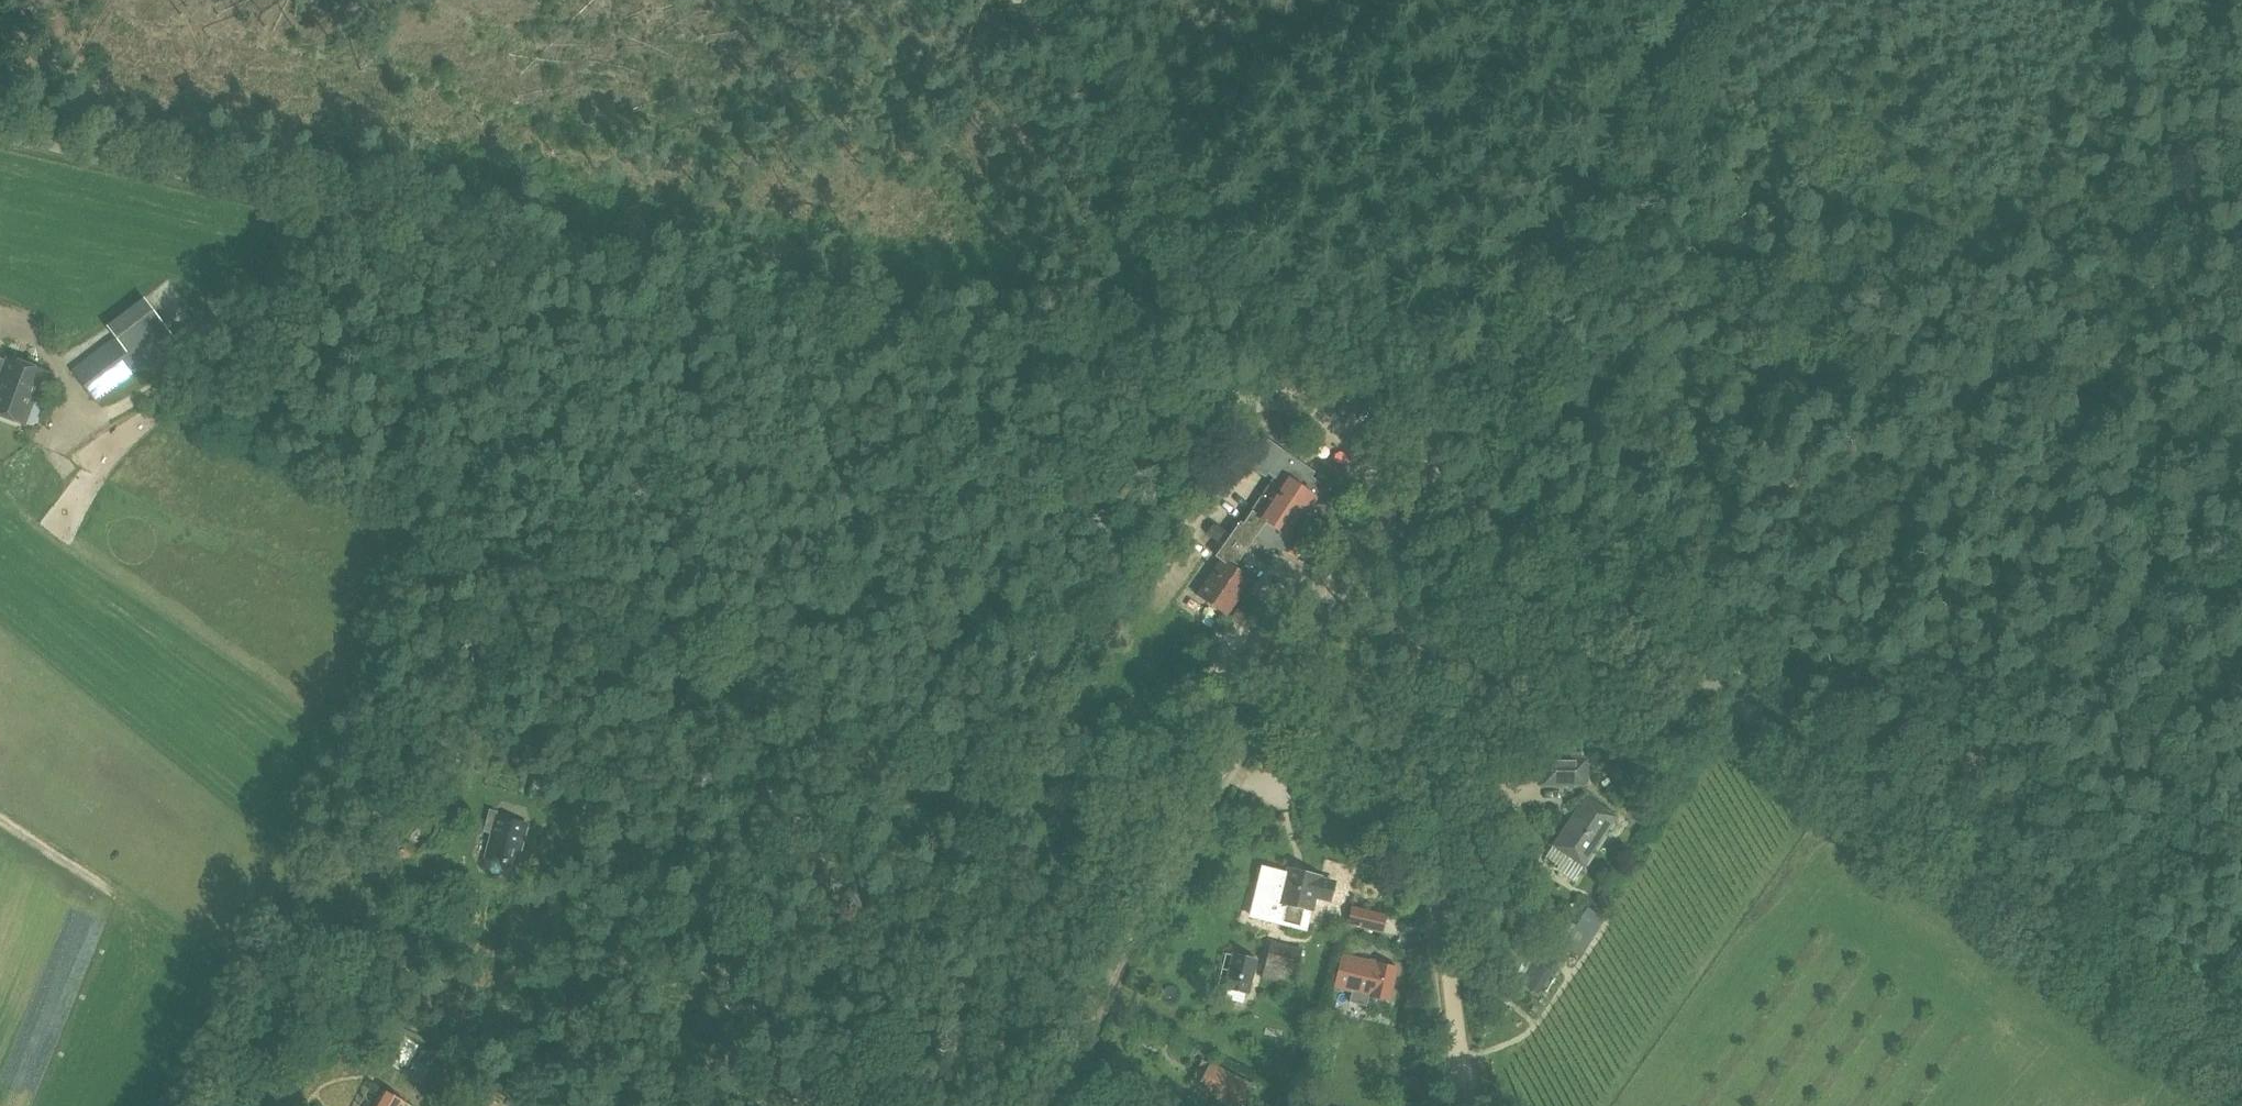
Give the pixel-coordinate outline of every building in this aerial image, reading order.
[(72,369),(97,402),(177,340),(144,297),(107,325),(115,336),(72,369)] [(32,424),(37,421),(40,411),(38,406),(33,404),(45,370),(8,356),(7,360),(0,358),(0,414),(25,423),(26,422),(32,424)] [(1276,477),(1244,524),(1240,521),(1232,533),(1214,521),(1206,532),(1224,544),(1215,557),(1220,560),(1197,594),(1228,616),(1254,580),(1235,567),(1256,538),(1269,546),(1270,543),(1271,544),(1275,539),(1285,546),(1298,528),(1315,540),(1346,495),(1329,483),(1326,487),(1317,481),(1311,477),(1314,472),(1269,441),(1252,466),(1266,475),(1268,472),(1276,477)] [(1232,618),(1243,626),(1261,600),(1250,593),(1232,618)] [(1444,694),(1450,694),(1454,690),(1454,684),(1450,680),(1444,680),(1440,684),(1440,690),(1444,694)] [(1543,784),(1589,785),(1589,758),(1544,757),(1543,784)] [(529,793),(538,797),(544,781),(535,778),(529,793)] [(1554,845),(1584,865),(1616,816),(1586,796),(1554,845)] [(484,857),(519,866),(531,823),(496,813),(484,857)] [(1329,901),(1335,880),(1321,876),(1290,868),(1289,871),(1270,868),(1254,928),(1305,941),(1315,898),(1329,901)] [(1346,930),(1380,937),(1383,920),(1349,913),(1346,930)] [(1566,942),(1576,926),(1566,919),(1552,942),(1562,948),(1566,942)] [(1223,996),(1249,1002),(1259,959),(1233,953),(1223,996)] [(1537,954),(1520,984),(1538,994),(1555,964),(1537,954)] [(1369,1001),(1389,1005),(1396,971),(1375,967),(1341,961),(1335,993),(1369,1000),(1369,1001)] [(407,1075),(422,1083),(430,1068),(415,1060),(407,1075)] [(1253,1084),(1210,1063),(1197,1090),(1231,1105),(1242,1105),(1253,1084)] [(406,1102),(383,1088),(373,1105),(404,1105),(406,1102)] [(1391,1105),(1409,1105),(1410,1101),(1392,1097),(1391,1105)]
